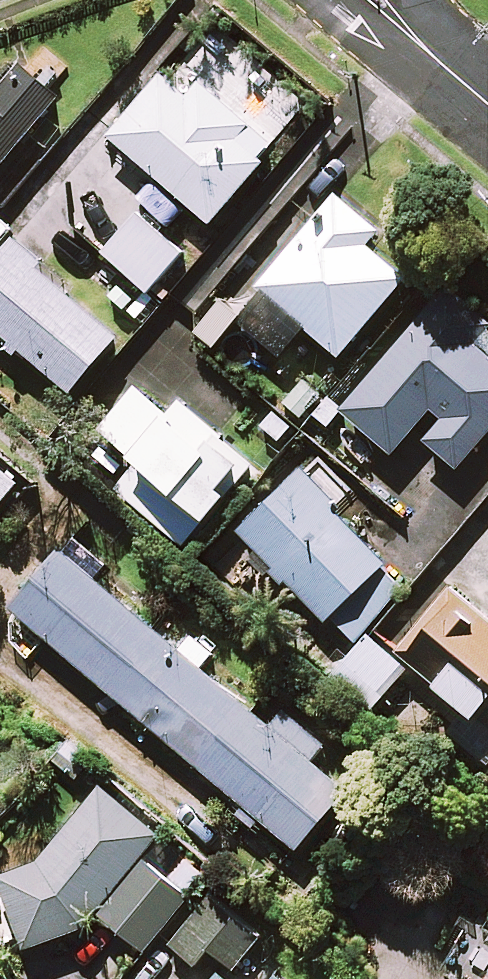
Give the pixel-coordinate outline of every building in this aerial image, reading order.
[(26,62),(0,93),(0,169),(63,92),(26,62)] [(203,63),(184,86),(167,72),(113,136),(214,221),(287,134),(203,63)] [(381,230),(344,198),(266,286),(342,353),(408,278),(369,243),(381,230)] [(184,250),(139,213),(106,253),(151,289),(184,250)] [(14,243),(0,259),(0,328),(71,390),(119,336),(14,243)] [(337,412),(393,460),(433,413),(446,423),(429,443),(462,471),(487,440),(487,360),(475,349),(487,333),(487,325),(444,288),(337,412)] [(171,413),(140,387),(105,427),(142,460),(119,486),(185,543),(255,463),(183,400),(171,413)] [(24,482),(0,462),(0,510),(24,482)] [(357,640),(403,585),(383,569),(392,559),(334,510),(344,499),(309,469),(282,501),(274,495),(241,533),(257,546),(248,556),(270,575),(275,570),(357,640)] [(207,664),(220,648),(197,629),(184,645),(95,571),(106,558),(76,534),(15,607),(243,798),(235,807),(255,824),(263,815),(302,847),(353,786),(316,755),(328,741),(287,706),(274,721),(207,664)] [(453,589),(403,653),(487,719),(487,616),(453,589)] [(408,666),(369,634),(328,684),(368,715),(408,666)] [(76,733),(51,757),(72,779),(98,755),(76,733)] [(2,875),(31,948),(110,917),(148,946),(161,930),(176,942),(199,962),(212,946),(238,966),(265,933),(215,893),(207,902),(191,890),(145,855),(165,829),(102,782),(68,827),(43,859),(2,875)] [(475,949),(456,978),(487,978),(487,957),(475,949)]
